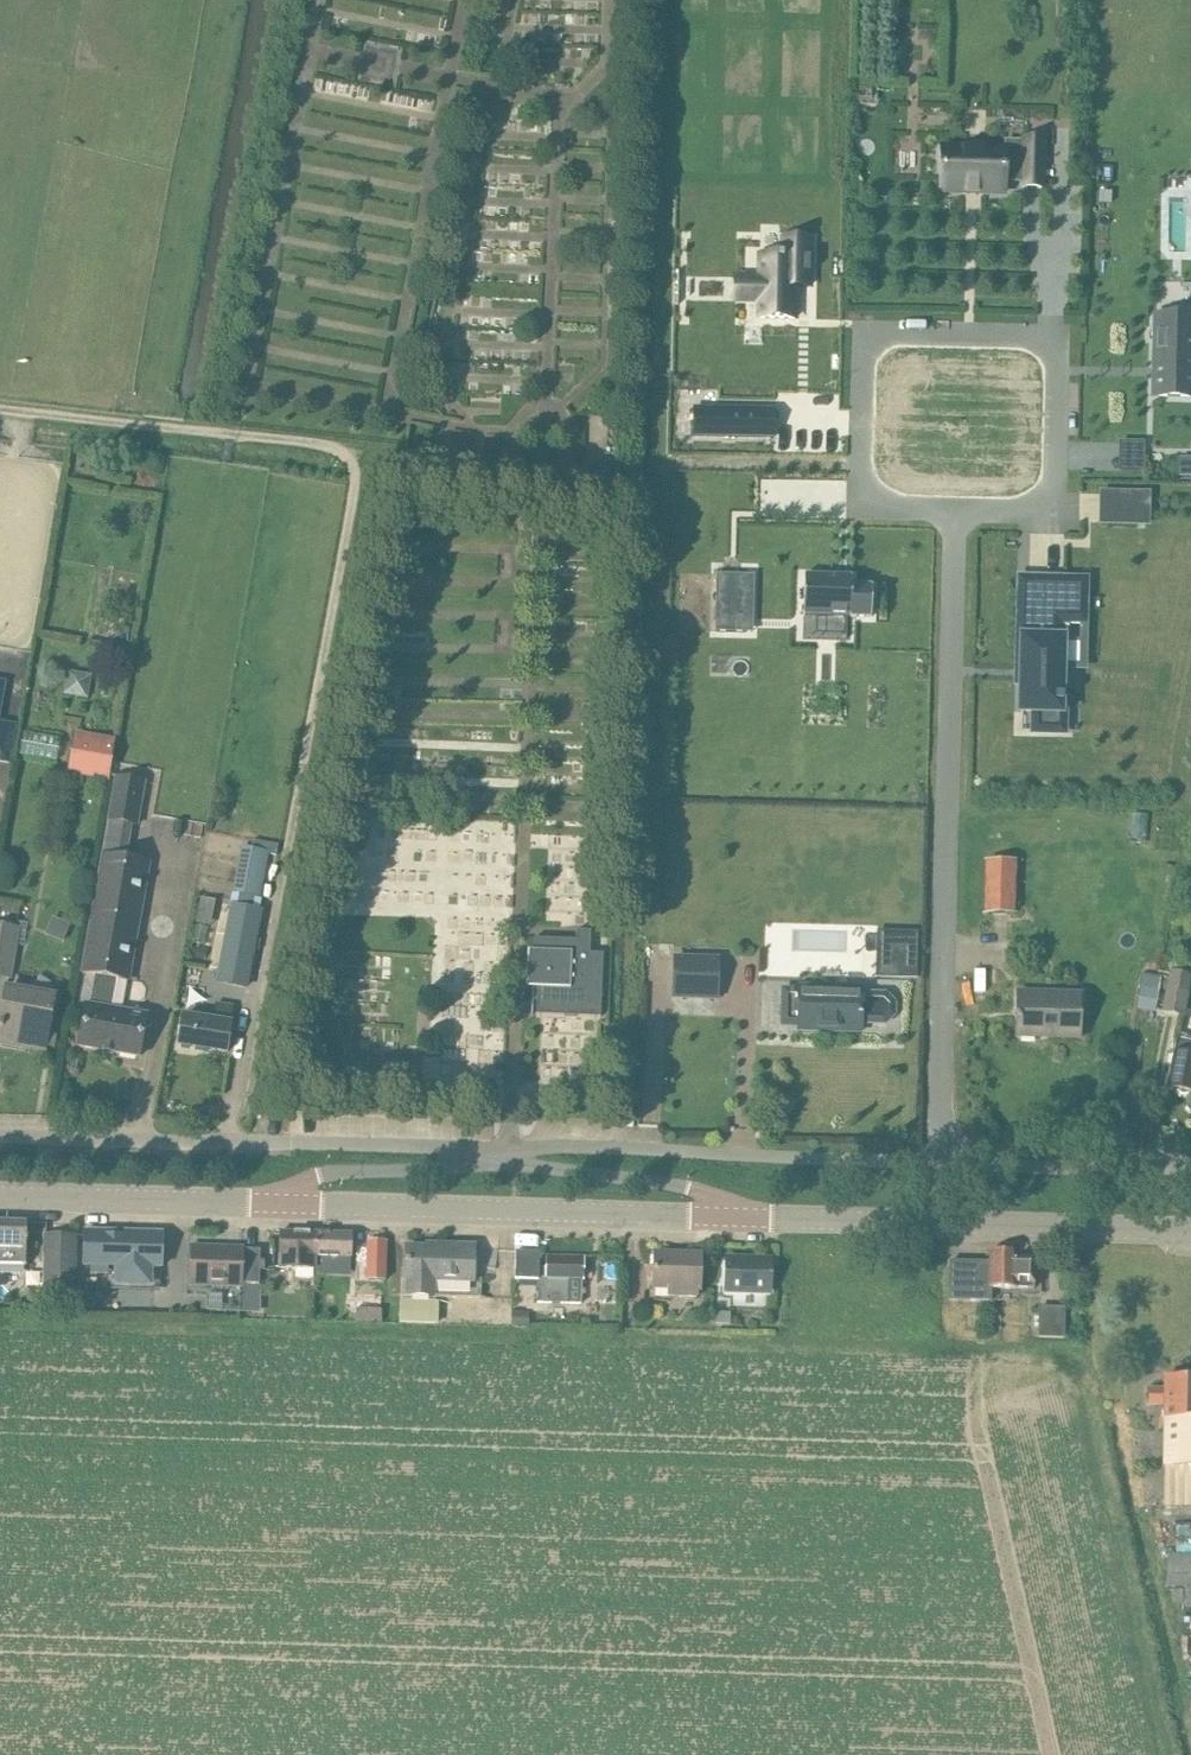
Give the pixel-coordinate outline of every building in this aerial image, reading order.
[(940,149),(939,191),(1003,193),(1004,182),(1022,182),(1022,188),(1040,188),(1042,140),(1023,140),(1022,158),(1004,158),(1004,151),(940,149)] [(1099,191),(1098,204),(1111,205),(1112,191),(1099,191)] [(759,277),(749,277),(749,302),(758,302),(758,319),(797,319),(797,288),(809,288),(810,239),(782,239),(782,256),(759,256),(759,277)] [(1153,396),(1190,397),(1190,319),(1154,318),(1153,396)] [(774,409),(693,408),(693,437),(774,438),(774,409)] [(1178,458),(1178,477),(1190,477),(1190,458),(1178,458)] [(1133,500),(1133,524),(1147,524),(1147,500),(1133,500)] [(716,574),(715,632),(745,632),(747,575),(716,574)] [(804,575),(802,645),(853,646),(855,617),(870,617),(871,586),(851,585),(851,576),(804,575)] [(1023,640),(1021,711),(1037,711),(1037,727),(1059,728),(1061,640),(1053,640),(1053,620),(1082,621),(1083,582),(1063,581),(1029,581),(1028,640),(1023,640)] [(116,596),(114,607),(126,609),(128,598),(116,596)] [(116,625),(113,639),(127,641),(129,627),(116,625)] [(91,674),(67,670),(62,693),(87,698),(91,674)] [(8,763),(14,726),(0,724),(0,762),(8,763)] [(60,737),(23,731),(19,754),(56,761),(60,737)] [(67,774),(107,781),(114,739),(74,732),(67,774)] [(115,777),(107,822),(132,826),(139,827),(146,782),(115,777)] [(241,847),(233,892),(236,893),(234,905),(251,908),(252,904),(254,896),(258,897),(266,854),(276,856),(278,844),(252,840),(250,848),(241,847)] [(86,1006),(79,1046),(137,1056),(141,1032),(149,1026),(136,1008),(128,1014),(110,1010),(116,980),(127,982),(148,864),(125,860),(101,856),(80,973),(94,975),(89,1007),(86,1006)] [(1015,861),(983,860),(983,914),(1014,914),(1015,861)] [(214,900),(199,897),(194,923),(209,926),(214,900)] [(230,904),(215,983),(246,989),(261,910),(251,908),(234,905),(230,904)] [(69,927),(50,919),(43,938),(61,945),(69,927)] [(206,927),(194,925),(191,943),(203,945),(206,927)] [(9,979),(17,929),(0,926),(0,977),(9,979)] [(531,989),(529,1015),(532,1015),(532,1002),(536,1002),(535,1015),(599,1018),(601,954),(588,954),(589,932),(575,931),(574,941),(532,939),(532,951),(526,951),(525,989),(531,989)] [(877,932),(876,976),(913,978),(914,934),(877,932)] [(192,951),(191,960),(204,962),(205,953),(192,951)] [(675,958),(674,999),(717,999),(718,959),(675,958)] [(1190,993),(1190,975),(1170,971),(1161,1011),(1186,1017),(1190,993)] [(1156,1011),(1161,977),(1142,974),(1137,1007),(1156,1011)] [(204,988),(186,985),(183,1004),(201,1007),(204,988)] [(781,1026),(796,1026),(796,1031),(860,1033),(861,1025),(885,1026),(894,1017),(895,1004),(886,994),(862,994),(862,989),(798,987),(798,990),(782,990),(781,1026)] [(0,1017),(0,1044),(42,1052),(52,999),(5,991),(0,1017)] [(1016,992),(1014,1038),(1078,1040),(1080,995),(1016,992)] [(182,1016),(178,1045),(225,1053),(233,1006),(214,1003),(212,1020),(182,1016)] [(1176,1090),(1182,1095),(1189,1093),(1190,1093),(1190,1091),(1190,1043),(1175,1040),(1172,1051),(1175,1052),(1167,1089),(1176,1090)] [(24,1267),(25,1222),(0,1222),(0,1267),(24,1267)] [(160,1268),(161,1233),(84,1231),(83,1266),(115,1267),(115,1281),(150,1282),(150,1268),(160,1268)] [(315,1271),(315,1259),(316,1232),(279,1231),(278,1270),(315,1271)] [(316,1232),(315,1259),(333,1259),(333,1267),(348,1267),(348,1260),(351,1260),(351,1233),(316,1232)] [(43,1289),(73,1290),(75,1236),(45,1236),(43,1289)] [(355,1237),(353,1274),(382,1275),(383,1238),(355,1237)] [(404,1280),(401,1280),(400,1301),(434,1302),(434,1298),(480,1299),(480,1283),(472,1283),(473,1246),(437,1245),(437,1248),(405,1247),(404,1280)] [(190,1268),(189,1288),(210,1289),(209,1304),(209,1311),(238,1312),(238,1306),(239,1290),(239,1286),(240,1249),(191,1247),(190,1268)] [(240,1249),(239,1286),(244,1286),(254,1286),(258,1286),(259,1250),(244,1249),(240,1249)] [(514,1280),(538,1281),(537,1304),(568,1304),(568,1282),(582,1282),(583,1256),(545,1255),(545,1269),(538,1268),(539,1252),(515,1251),(514,1280)] [(988,1303),(988,1289),(1033,1290),(1034,1259),(1016,1258),(1016,1252),(988,1251),(988,1263),(948,1262),(947,1302),(988,1303)] [(653,1253),(652,1291),(666,1292),(666,1299),(670,1299),(697,1300),(697,1294),(699,1294),(700,1254),(653,1253)] [(725,1285),(725,1294),(769,1295),(769,1286),(770,1260),(733,1259),(726,1259),(725,1285)] [(356,1310),(356,1322),(381,1322),(382,1289),(356,1289),(356,1294),(356,1310)] [(1064,1308),(1038,1307),(1037,1338),(1064,1339),(1064,1308)] [(238,1312),(238,1319),(257,1320),(258,1312),(238,1312)] [(512,1312),(511,1327),(528,1328),(529,1313),(512,1312)] [(714,1313),(714,1325),(729,1326),(730,1313),(714,1313)] [(1190,1509),(1190,1378),(1162,1378),(1162,1389),(1148,1389),(1147,1405),(1161,1406),(1160,1508),(1190,1509)] [(1174,1527),(1175,1555),(1169,1555),(1169,1589),(1184,1589),(1184,1607),(1190,1607),(1190,1528),(1174,1527)]
